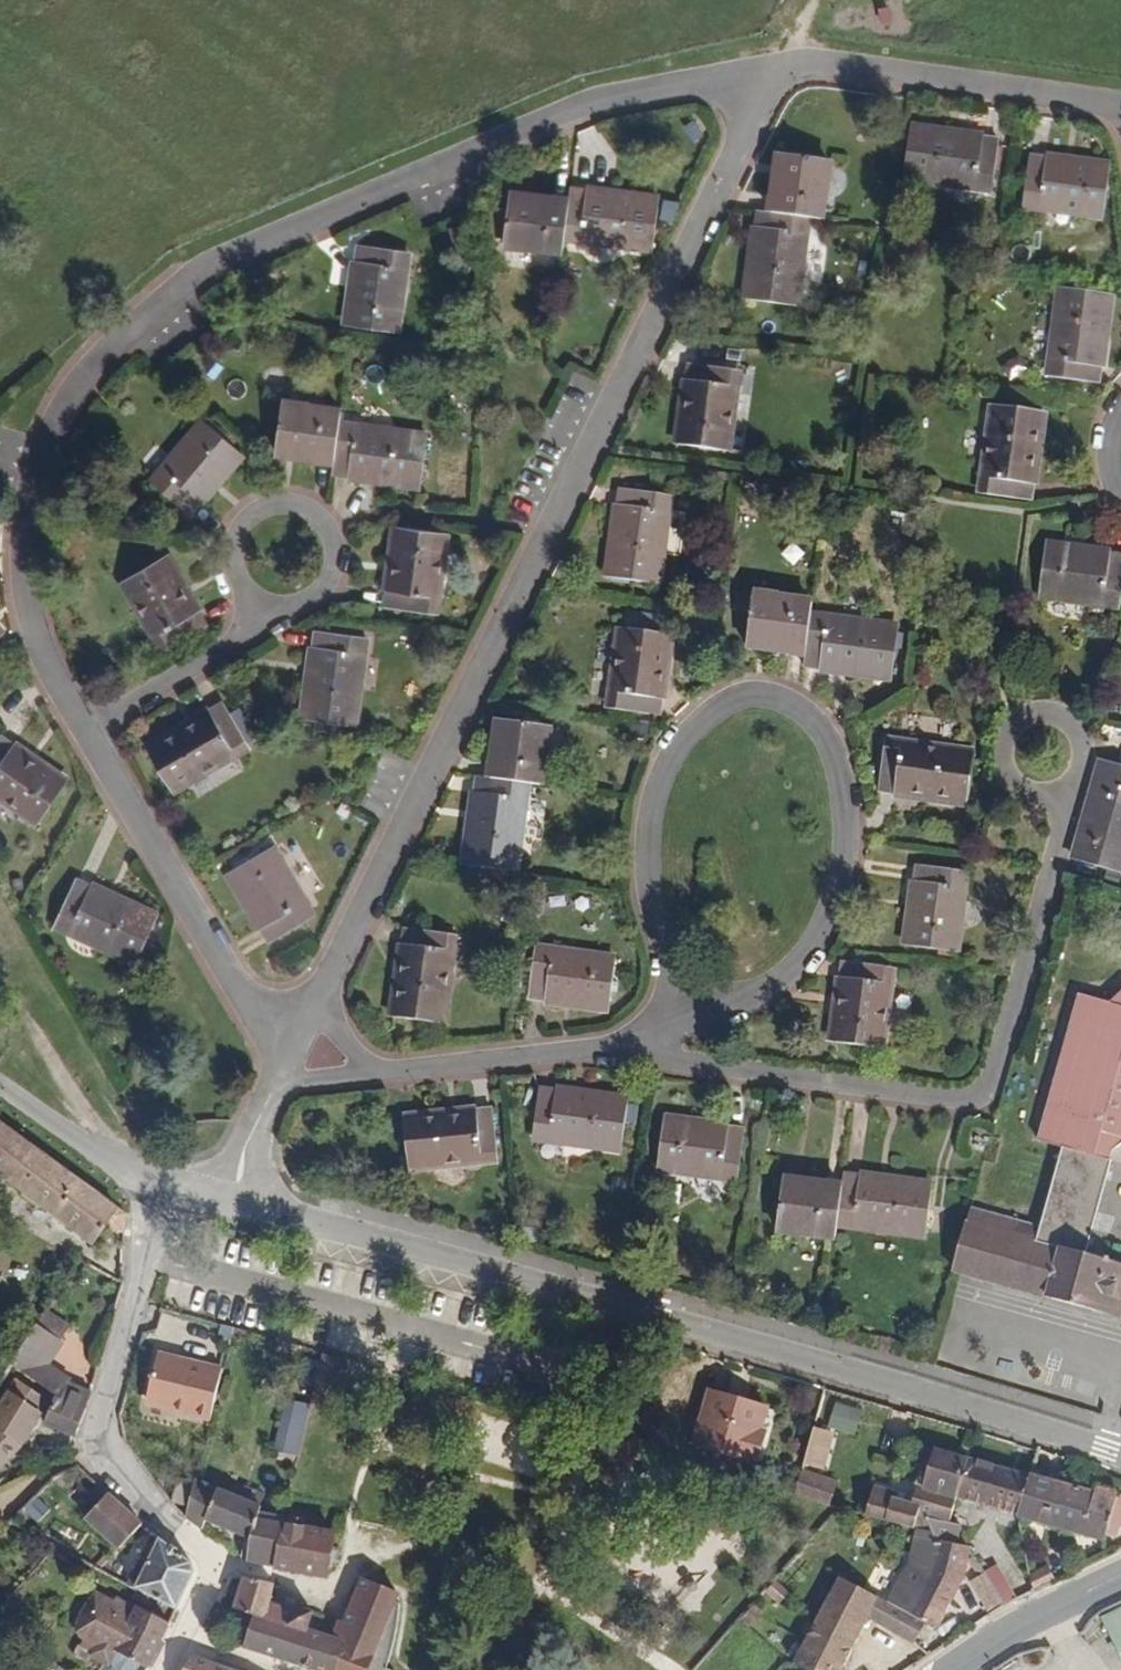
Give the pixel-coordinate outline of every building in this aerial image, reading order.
[(987,185),(993,138),(908,127),(903,175),(987,185)] [(823,159),(775,154),(769,212),(802,215),(818,217),(823,159)] [(1099,213),(1105,163),(1025,154),(1020,202),(1099,213)] [(654,194),(567,186),(566,197),(563,234),(649,243),(654,194)] [(562,246),(563,234),(566,197),(505,192),(500,240),(562,246)] [(672,224),(675,202),(661,200),(658,222),(672,224)] [(744,298),(791,303),(802,215),(769,212),(754,210),(744,298)] [(392,329),(403,250),(353,244),(344,322),(392,329)] [(1095,378),(1106,292),(1057,288),(1047,373),(1095,378)] [(723,447),(733,369),(684,364),(676,441),(723,447)] [(278,404),(273,449),(331,456),(334,424),(335,411),(278,404)] [(1027,496),(1038,411),(990,406),(979,491),(1027,496)] [(185,512),(237,450),(201,420),(150,480),(185,512)] [(415,481),(421,434),(334,424),(331,456),(330,470),(415,481)] [(653,581),(663,493),(615,488),(604,575),(653,581)] [(426,608),(435,533),(390,528),(382,603),(426,608)] [(1120,557),(1120,554),(1043,545),(1038,592),(1116,601),(1120,557)] [(160,647),(201,623),(161,555),(119,577),(160,647)] [(748,596),(744,642),(804,649),(806,615),(807,602),(748,596)] [(892,626),(806,615),(804,649),(802,664),(887,674),(892,626)] [(656,709),(665,631),(616,626),(606,704),(656,709)] [(349,721),(360,635),(310,631),(301,716),(349,721)] [(170,787),(244,742),(218,701),(145,745),(170,787)] [(543,722),(494,718),(489,775),(522,778),(538,779),(543,722)] [(61,779),(0,738),(0,795),(35,820),(61,779)] [(963,800),(969,752),(881,741),(876,788),(963,800)] [(1120,855),(1120,764),(1101,759),(1073,857),(1117,870),(1120,855)] [(511,867),(522,778),(489,775),(474,774),(464,862),(511,867)] [(266,938),(307,914),(266,846),(225,870),(266,938)] [(951,950),(961,871),(912,866),(902,944),(951,950)] [(132,958),(151,914),(72,880),(54,921),(132,958)] [(438,1020),(449,931),(400,925),(388,1014),(438,1020)] [(603,1004),(609,957),(530,946),(525,993),(603,1004)] [(874,1046),(885,968),(837,963),(827,1040),(874,1046)] [(1111,1003),(1079,994),(1038,1137),(1056,1143),(1034,1223),(968,1206),(964,1220),(1006,1229),(994,1275),(1111,1310),(1120,1277),(1120,1262),(1079,1249),(1110,1138),(1120,1134),(1120,989),(1111,1003)] [(616,1146),(623,1095),(537,1087),(533,1137),(616,1146)] [(409,1165),(493,1157),(488,1109),(403,1117),(409,1165)] [(735,1175),(741,1126),(659,1116),(655,1164),(735,1175)] [(0,1138),(0,1160),(20,1174),(44,1140),(42,1139),(14,1118),(0,1138)] [(112,1213),(113,1196),(79,1169),(44,1140),(20,1174),(85,1224),(91,1215),(97,1221),(102,1213),(112,1213)] [(924,1181),(839,1171),(838,1182),(833,1222),(920,1231),(924,1181)] [(775,1226),(832,1232),(833,1222),(838,1182),(779,1175),(775,1226)] [(964,1220),(949,1266),(994,1275),(1006,1229),(964,1220)] [(48,1321),(56,1308),(35,1295),(26,1309),(48,1321)] [(52,1324),(48,1321),(26,1309),(0,1349),(39,1378),(43,1381),(29,1405),(60,1424),(75,1378),(57,1368),(59,1361),(38,1349),(52,1324)] [(207,1326),(210,1312),(199,1309),(195,1323),(207,1326)] [(195,1381),(201,1353),(135,1339),(124,1385),(162,1393),(160,1399),(189,1405),(195,1381)] [(25,1398),(23,1394),(30,1382),(4,1362),(0,1367),(0,1429),(25,1398)] [(744,1413),(750,1391),(694,1375),(679,1429),(740,1447),(750,1415),(744,1413)] [(160,1399),(162,1393),(124,1385),(123,1391),(160,1399)] [(270,1456),(281,1399),(265,1396),(254,1443),(258,1445),(256,1453),(270,1456)] [(276,1457),(288,1400),(281,1399),(270,1456),(276,1457)] [(827,1426),(855,1434),(863,1408),(835,1400),(827,1426)] [(938,1527),(942,1510),(950,1476),(959,1437),(909,1424),(902,1450),(908,1453),(906,1463),(913,1465),(908,1484),(883,1478),(884,1472),(862,1466),(854,1492),(905,1505),(903,1511),(910,1514),(938,1527)] [(959,1437),(950,1476),(1010,1493),(1020,1454),(959,1437)] [(1037,1459),(1020,1454),(1010,1493),(1097,1516),(1101,1502),(1108,1504),(1117,1474),(1070,1460),(1071,1454),(1043,1445),(1037,1459)] [(822,1483),(829,1458),(791,1448),(786,1473),(822,1483)] [(160,1466),(154,1488),(171,1493),(176,1470),(160,1466)] [(224,1547),(231,1552),(255,1556),(264,1515),(266,1507),(236,1502),(241,1492),(225,1485),(220,1494),(211,1490),(208,1485),(176,1470),(171,1493),(169,1504),(185,1517),(190,1508),(229,1526),(224,1547)] [(102,1538),(123,1515),(80,1476),(73,1485),(82,1493),(67,1508),(102,1538)] [(35,1495),(24,1507),(39,1519),(49,1507),(35,1495)] [(946,1530),(953,1515),(942,1510),(938,1527),(946,1530)] [(959,1536),(946,1530),(938,1527),(910,1514),(903,1542),(880,1583),(913,1602),(917,1604),(927,1610),(952,1565),(959,1536)] [(314,1539),(315,1525),(264,1515),(255,1556),(309,1564),(312,1551),(319,1552),(321,1541),(314,1539)] [(175,1567),(172,1550),(141,1528),(134,1541),(128,1538),(106,1575),(114,1579),(119,1576),(158,1600),(175,1567)] [(1025,1573),(1044,1564),(1038,1548),(1021,1555),(1025,1573)] [(866,1595),(905,1617),(913,1602),(880,1583),(835,1558),(787,1643),(826,1665),(866,1595)] [(973,1577),(992,1608),(1016,1594),(998,1563),(973,1577)] [(364,1575),(347,1569),(341,1588),(361,1591),(364,1575)] [(231,1571),(222,1598),(242,1604),(251,1576),(250,1575),(231,1571)] [(384,1581),(364,1575),(361,1591),(341,1588),(326,1630),(292,1620),(298,1600),(281,1596),(279,1601),(256,1594),(260,1574),(252,1571),(250,1575),(251,1576),(242,1604),(244,1604),(234,1635),(286,1654),(334,1669),(358,1669),(382,1589),(384,1581)] [(119,1655),(129,1660),(138,1644),(143,1633),(151,1615),(117,1596),(116,1598),(101,1590),(95,1592),(89,1589),(80,1591),(73,1594),(75,1599),(68,1603),(60,1609),(62,1615),(55,1619),(59,1630),(63,1632),(75,1639),(73,1644),(71,1648),(83,1655),(91,1652),(94,1660),(102,1665),(104,1669),(108,1669),(112,1669),(119,1655)] [(387,1591),(382,1589),(358,1669),(384,1669),(387,1660),(379,1656),(383,1640),(387,1623),(388,1604),(387,1591)] [(1112,1597),(1120,1615),(1120,1592),(1112,1597)] [(879,1604),(871,1617),(911,1642),(919,1630),(879,1604)] [(63,1632),(60,1638),(73,1644),(75,1639),(63,1632)] [(178,1643),(161,1669),(164,1669),(258,1669),(178,1643)]
